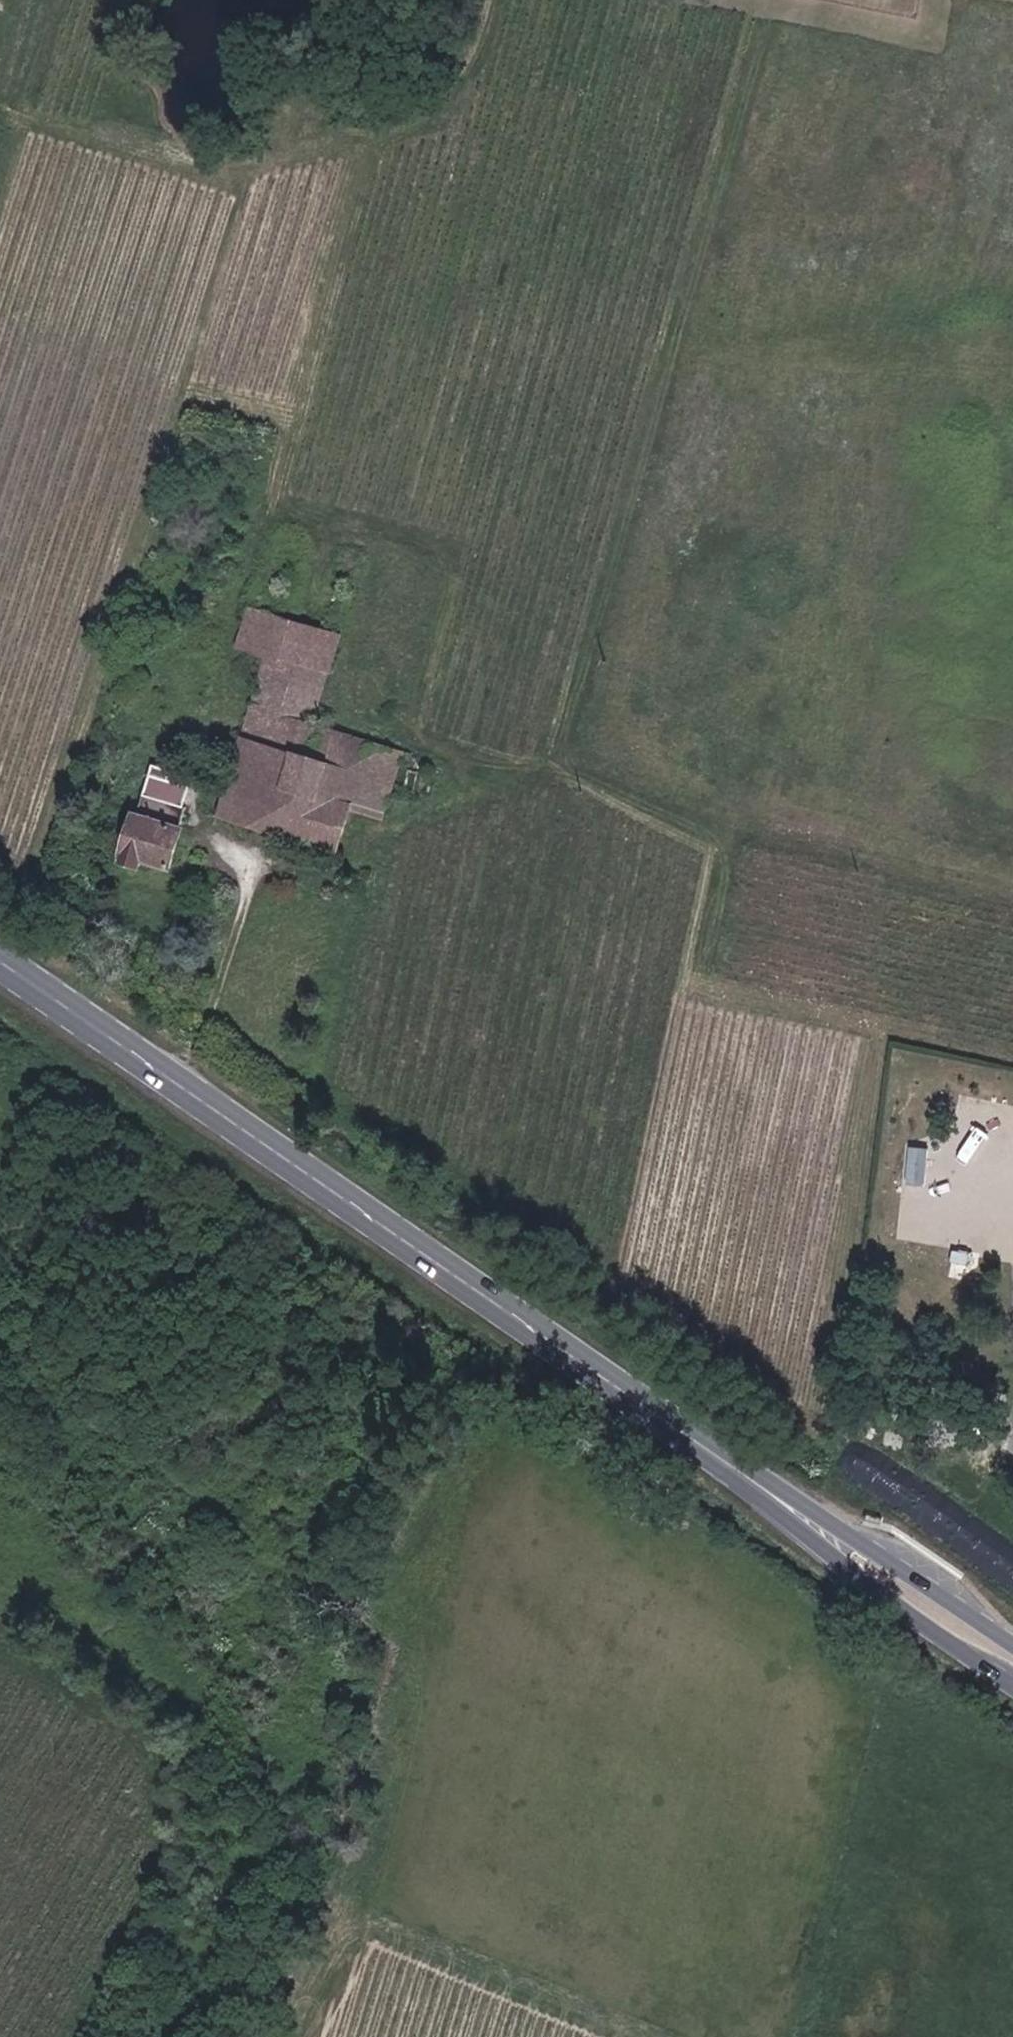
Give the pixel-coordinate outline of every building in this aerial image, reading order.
[(238,647),(267,655),(328,672),(330,673),(340,636),(249,609),(238,647)] [(312,725),(328,672),(267,655),(220,815),(337,853),(350,808),(382,818),(402,753),(312,725)] [(170,867),(182,829),(181,828),(187,808),(144,794),(139,815),(136,814),(124,855),(126,857),(125,861),(138,865),(142,857),(170,867)] [(926,1182),(930,1147),(911,1144),(907,1180),(926,1182)]
